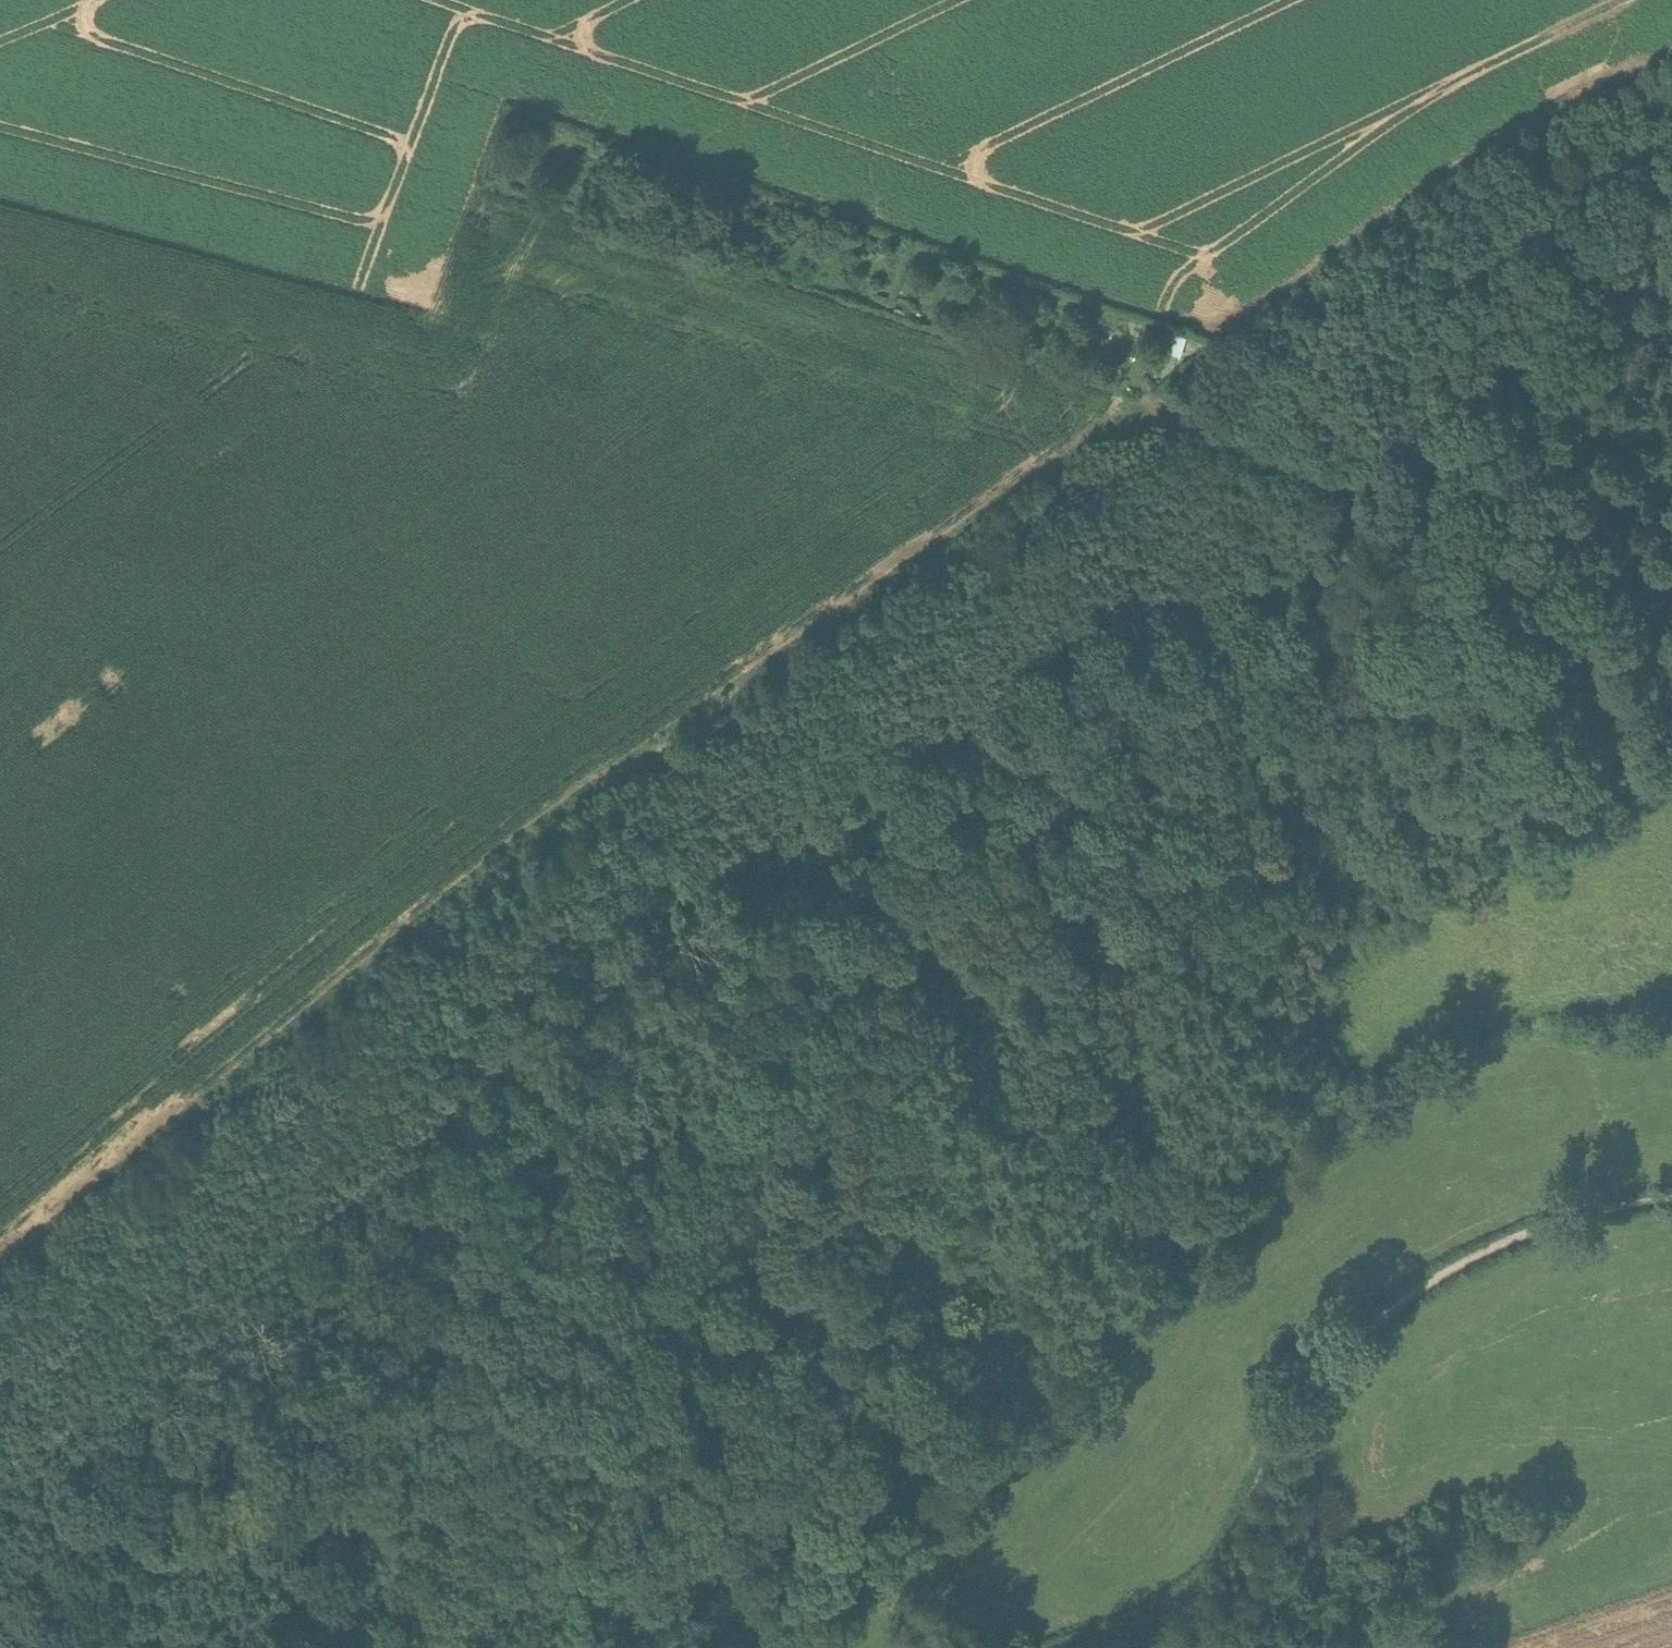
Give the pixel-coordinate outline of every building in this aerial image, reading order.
[(1164,348),(1181,353),(1187,334),(1170,329),(1164,348)]
